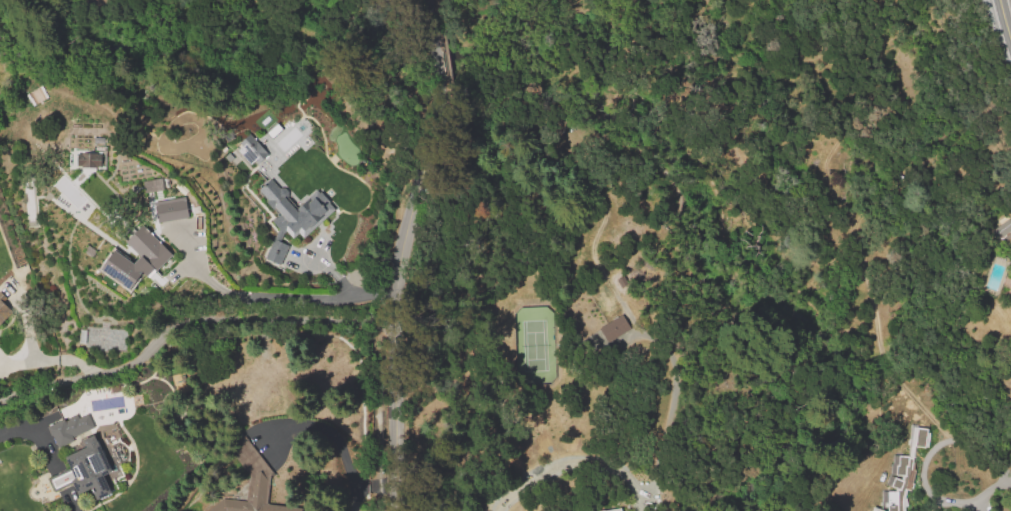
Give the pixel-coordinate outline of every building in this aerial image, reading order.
[(253,167),(267,153),(250,134),(235,147),(253,167)] [(59,152),(80,152),(79,167),(58,166),(59,152)] [(76,152),(76,166),(105,167),(105,153),(76,152)] [(334,208),(318,190),(316,189),(295,208),(285,197),(288,190),(277,185),(270,177),(256,190),(273,209),(280,212),(271,220),(276,227),(264,258),(280,264),(287,245),(279,241),(282,232),(293,236),(296,233),(303,236),(334,208)] [(143,191),(160,190),(159,179),(142,180),(143,191)] [(186,192),(187,202),(193,202),(194,219),(189,220),(189,223),(187,224),(188,243),(171,245),(171,250),(199,248),(200,260),(189,261),(189,267),(167,269),(163,223),(158,224),(155,195),(186,192)] [(996,233),(1010,223),(1010,239),(1004,244),(996,233)] [(100,269),(130,289),(141,272),(151,278),(171,248),(137,226),(125,244),(140,254),(133,263),(113,250),(100,269)] [(11,313),(0,324),(0,302),(11,313)] [(629,328),(621,314),(598,327),(606,342),(629,328)] [(89,327),(113,329),(112,349),(87,346),(89,327)] [(78,330),(87,330),(86,347),(77,346),(78,330)] [(47,427),(76,413),(78,419),(88,414),(92,423),(87,425),(89,431),(73,438),(74,441),(57,449),(47,427)] [(905,491),(905,510),(870,510),(872,506),(882,510),(881,492),(890,475),(891,464),(892,456),(908,457),(910,426),(928,429),(927,433),(929,434),(927,447),(925,447),(925,448),(915,447),(914,458),(911,470),(915,471),(909,492),(905,491)] [(96,434),(114,472),(104,477),(112,493),(97,500),(91,489),(79,495),(73,483),(55,492),(49,479),(71,469),(66,458),(84,449),(80,442),(96,434)] [(282,506),(282,510),(204,510),(222,498),(246,501),(248,473),(227,448),(244,436),(274,474),(269,474),(266,503),(282,506)]
